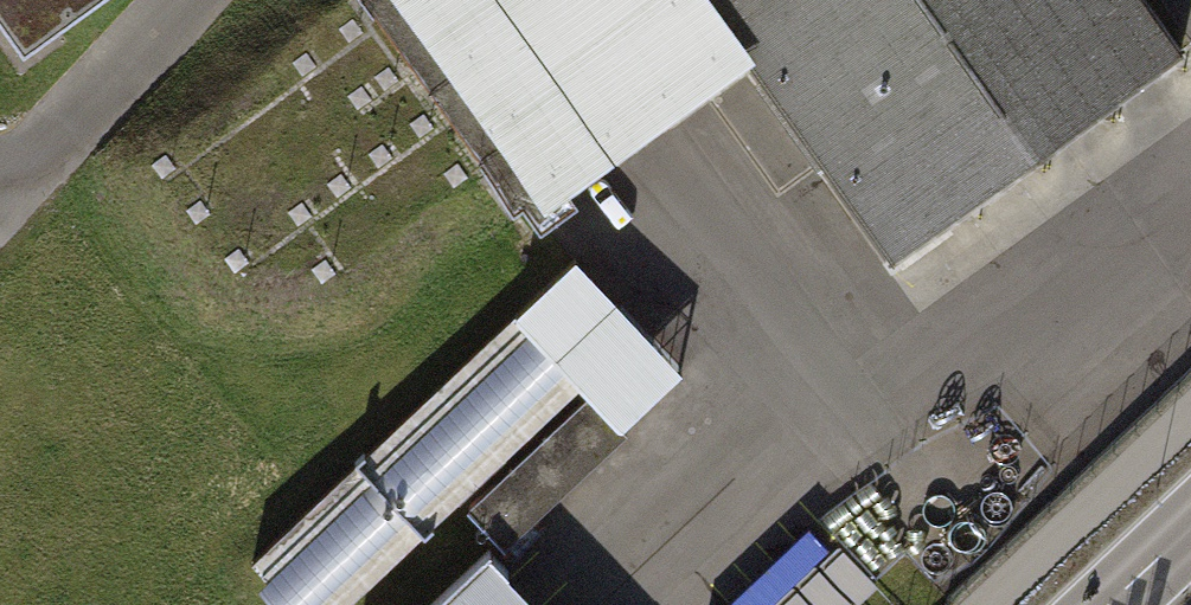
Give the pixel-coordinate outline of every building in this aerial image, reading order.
[(23,54),(57,29),(98,0),(0,0),(0,22),(23,54)] [(487,169),(514,207),(523,200),(541,224),(565,206),(558,197),(415,0),(364,0),(487,169)] [(558,197),(751,58),(709,0),(415,0),(558,197)] [(751,58),(894,256),(966,204),(1176,53),(1181,50),(1145,0),(709,0),(751,58)] [(575,257),(514,314),(581,384),(589,393),(620,426),(681,369),(575,257)] [(581,384),(514,314),(252,562),(292,604),(346,604),(581,384)] [(625,432),(620,426),(589,393),(468,507),(505,545),(625,432)] [(875,582),(838,543),(772,604),(851,604),(875,582)] [(488,550),(430,604),(540,604),(488,550)]
